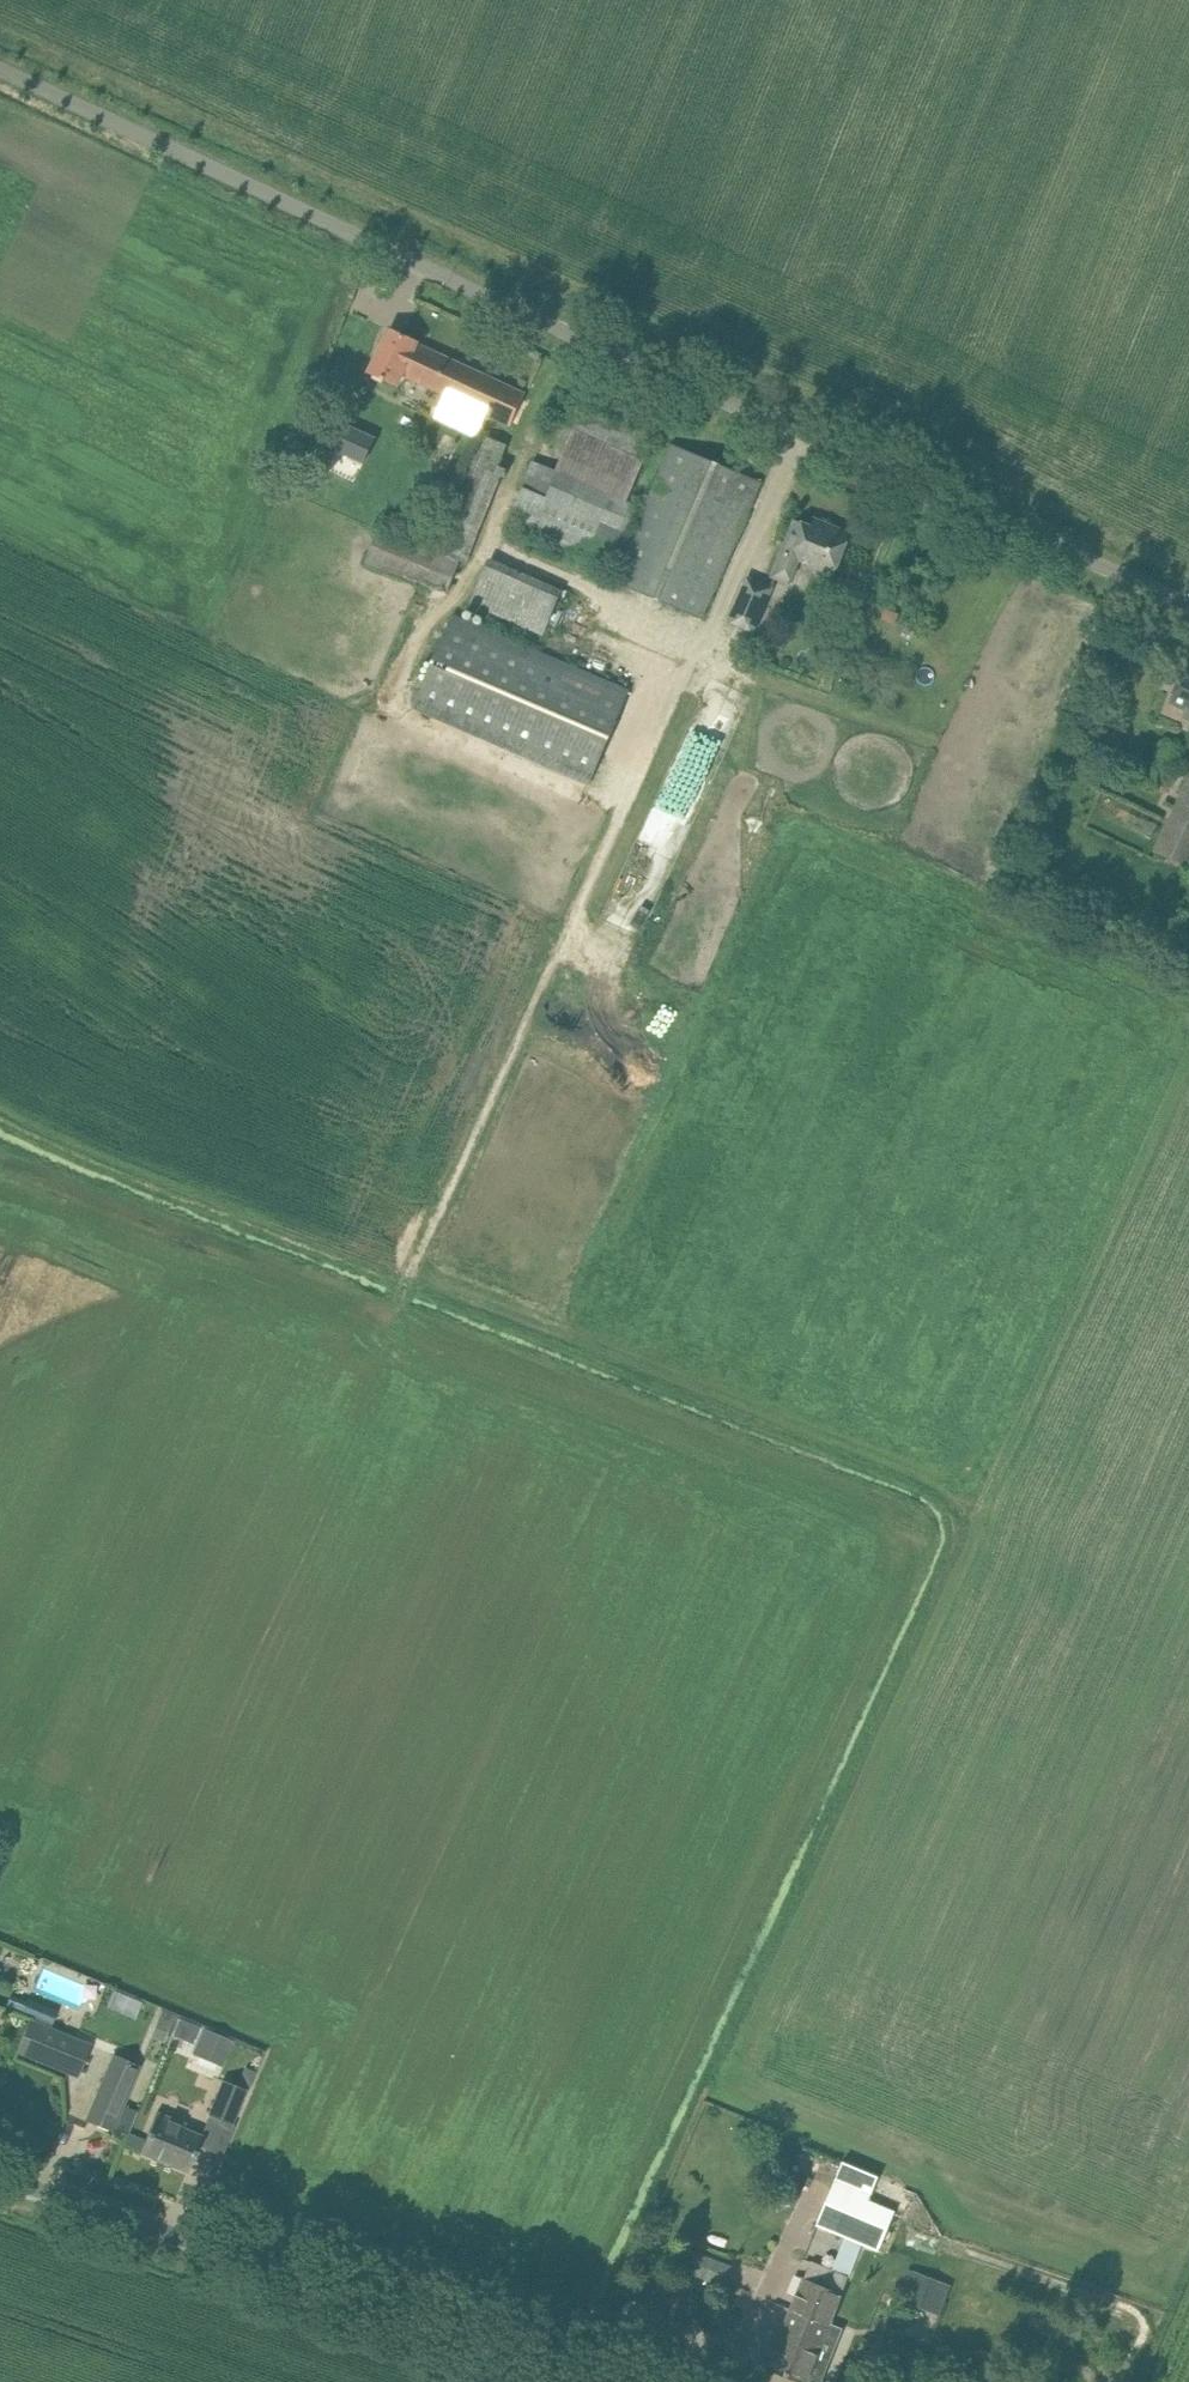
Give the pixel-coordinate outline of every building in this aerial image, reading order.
[(380,351),(370,374),(395,386),(400,375),(444,396),(487,415),(510,426),(515,415),(525,393),(416,343),(417,342),(391,329),(380,351)] [(615,557),(623,561),(614,582),(702,619),(761,481),(672,444),(627,550),(619,546),(637,504),(627,500),(654,436),(563,397),(550,430),(569,438),(556,470),(533,461),(514,509),(529,515),(522,531),(611,567),(615,557)] [(348,420),(336,447),(365,460),(377,433),(348,420)] [(366,561),(448,592),(460,560),(467,562),(502,474),(507,476),(514,459),(502,454),(506,444),(482,435),(437,548),(379,526),(366,561)] [(811,526),(795,520),(772,577),(787,583),(796,562),(833,577),(851,533),(814,518),(811,526)] [(471,604),(544,635),(563,589),(490,558),(471,604)] [(727,621),(751,631),(769,587),(745,577),(727,621)] [(412,708),(589,784),(630,688),(452,613),(412,708)] [(1184,668),(1170,700),(1185,707),(1181,716),(1188,720),(1188,671),(1184,668)] [(1153,850),(1188,866),(1188,774),(1153,850)] [(164,2042),(175,2015),(162,2009),(151,2037),(164,2042)] [(88,2044),(30,2020),(17,2050),(75,2074),(88,2044)] [(204,2027),(192,2053),(222,2066),(233,2040),(204,2027)] [(139,2067),(113,2056),(86,2120),(113,2131),(139,2067)] [(230,2124),(246,2088),(227,2080),(211,2116),(230,2124)] [(143,2154),(187,2173),(201,2138),(184,2131),(186,2123),(160,2112),(143,2154)] [(842,2163),(815,2225),(844,2236),(844,2235),(862,2242),(878,2249),(893,2214),(868,2203),(879,2179),(879,2176),(843,2161),(842,2163)] [(831,2268),(849,2275),(862,2242),(844,2235),(844,2236),(831,2268)] [(732,2265),(684,2247),(676,2268),(724,2286),(732,2265)] [(830,2324),(849,2275),(831,2268),(811,2260),(792,2308),(830,2324)] [(909,2281),(902,2299),(940,2313),(951,2285),(907,2268),(903,2278),(909,2281)] [(728,2307),(661,2279),(651,2304),(718,2332),(728,2307)] [(768,2367),(805,2381),(807,2381),(809,2378),(818,2381),(820,2381),(830,2356),(842,2328),(830,2324),(792,2308),(777,2345),(770,2365),(769,2365),(768,2367)]
